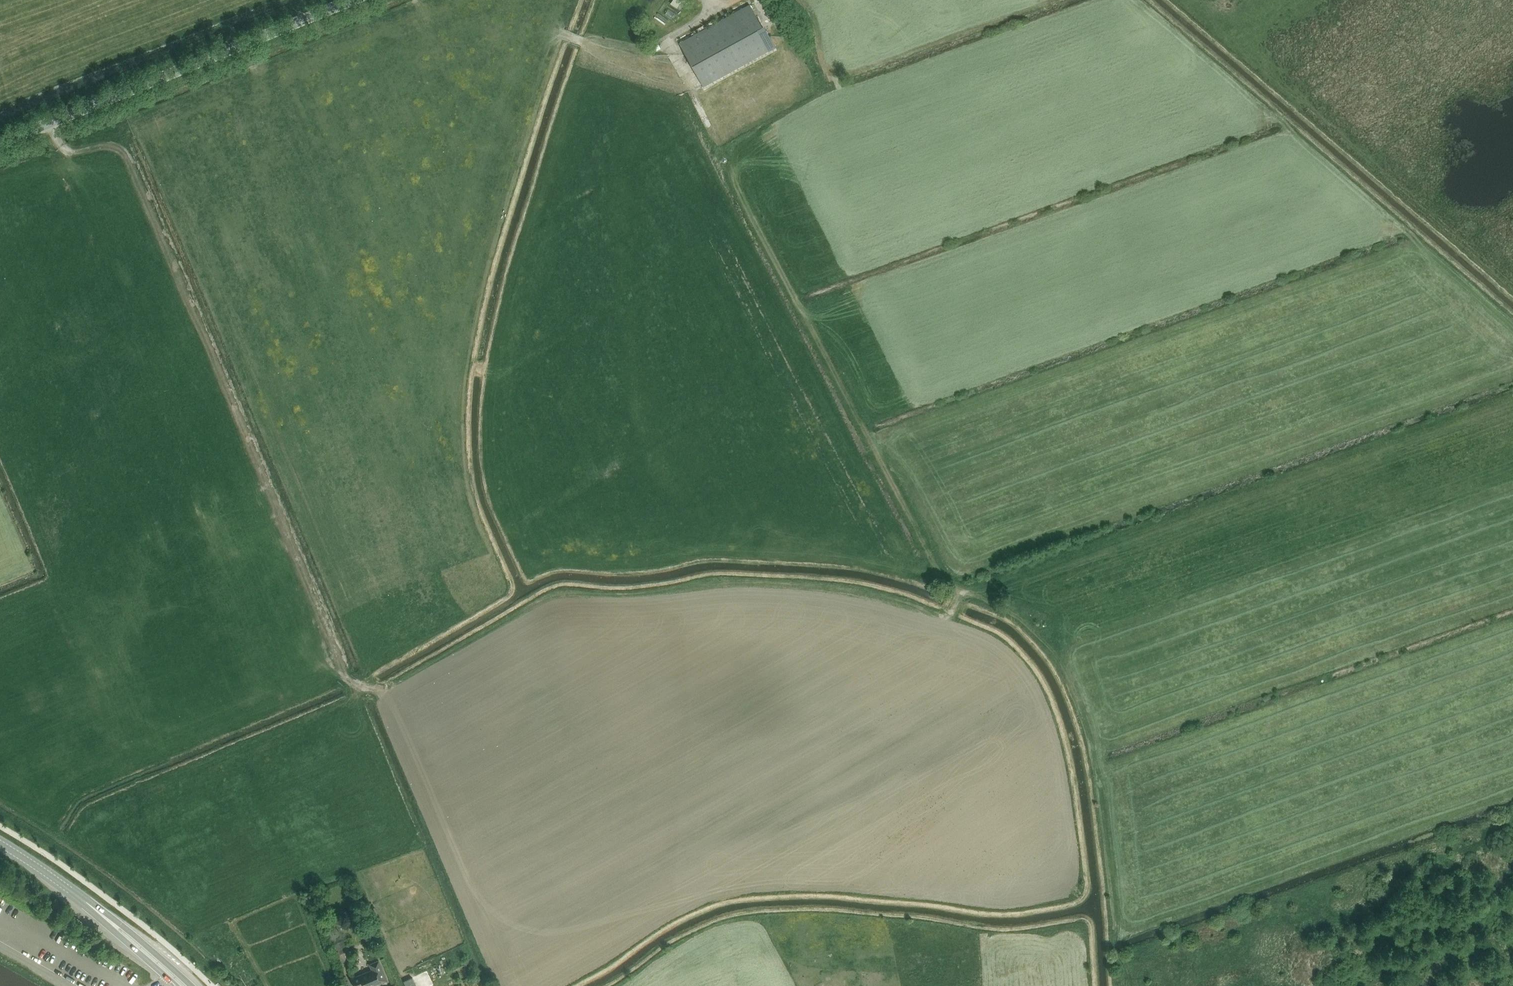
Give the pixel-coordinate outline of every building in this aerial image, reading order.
[(749,5),(679,43),(703,86),(773,47),(749,5)] [(337,954),(348,950),(344,939),(333,943),(337,954)] [(351,978),(354,985),(360,985),(363,985),(374,985),(373,985),(377,983),(378,984),(387,980),(378,960),(369,964),(372,971),(368,973),(368,971),(351,978)] [(413,976),(405,980),(408,985),(418,985),(413,976)]
